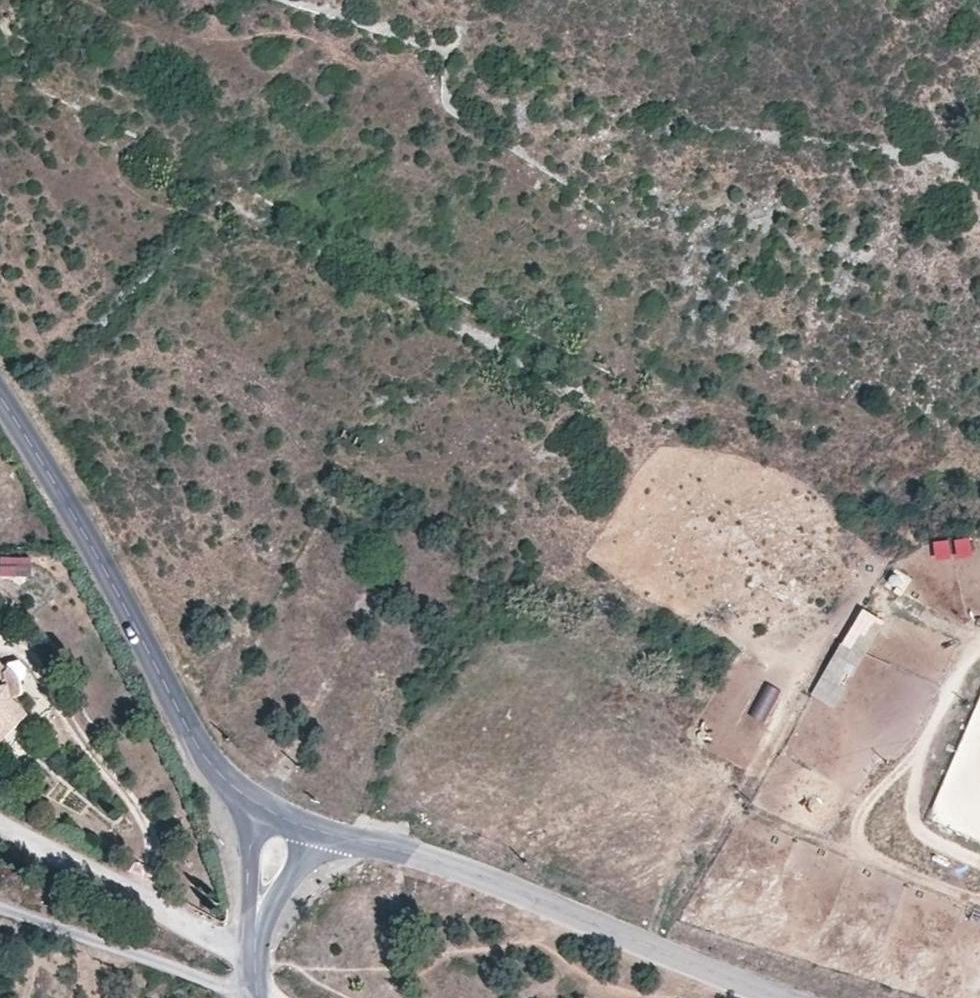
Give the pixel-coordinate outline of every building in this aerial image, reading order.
[(934,559),(972,553),(970,535),(931,541),(934,559)] [(29,576),(29,555),(0,554),(0,575),(29,576)] [(847,601),(825,640),(836,646),(809,693),(833,706),(881,620),(847,601)] [(0,661),(0,728),(9,737),(31,714),(16,697),(27,695),(24,683),(19,671),(14,666),(9,670),(0,661)] [(9,737),(0,728),(0,746),(9,737)]
